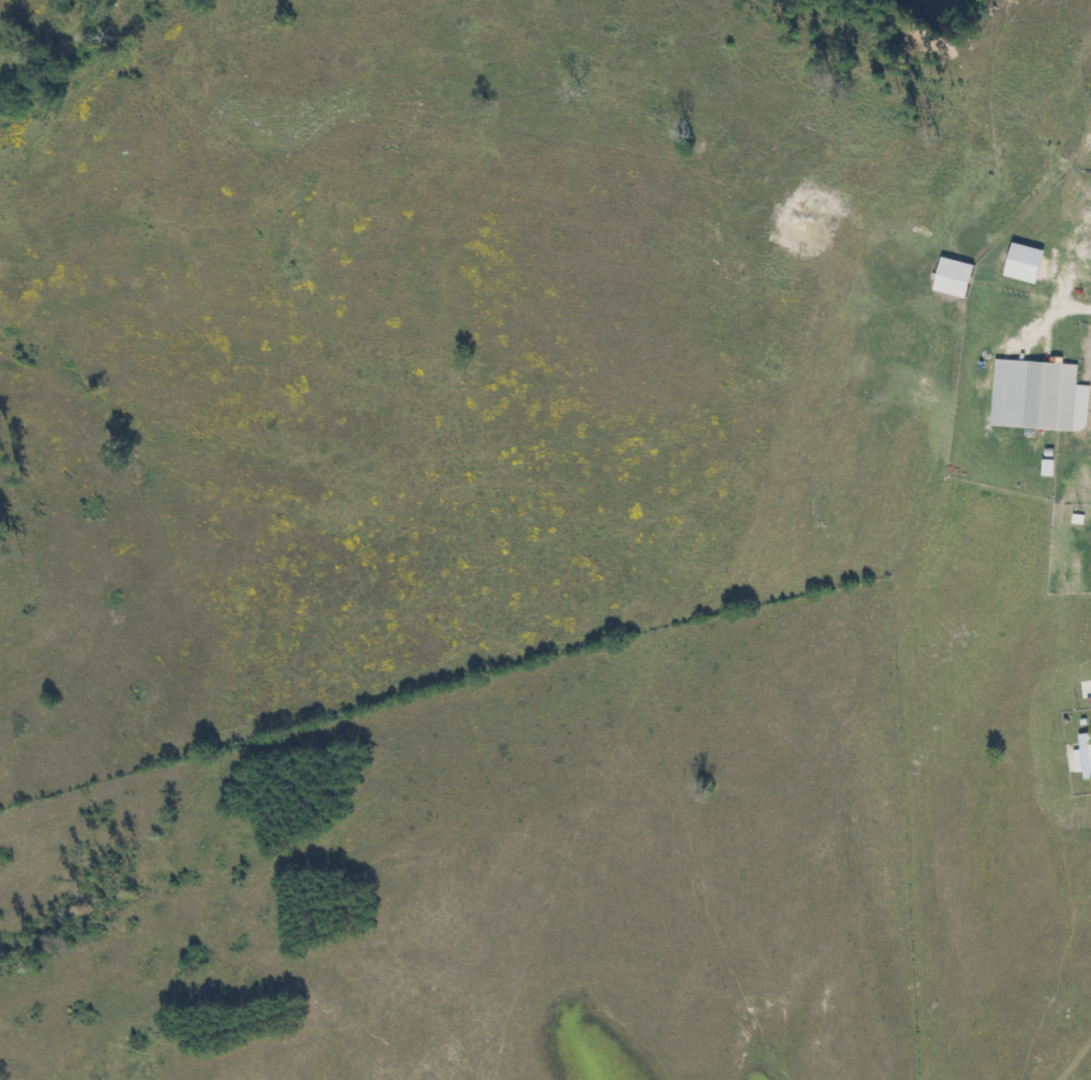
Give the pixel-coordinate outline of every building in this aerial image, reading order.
[(966,300),(976,266),(943,256),(933,290),(966,300)] [(990,425),(1073,429),(1076,363),(993,360),(990,425)] [(1078,734),(1079,742),(1063,744),(1067,772),(1083,770),(1084,779),(1090,778),(1090,733),(1078,734)]
